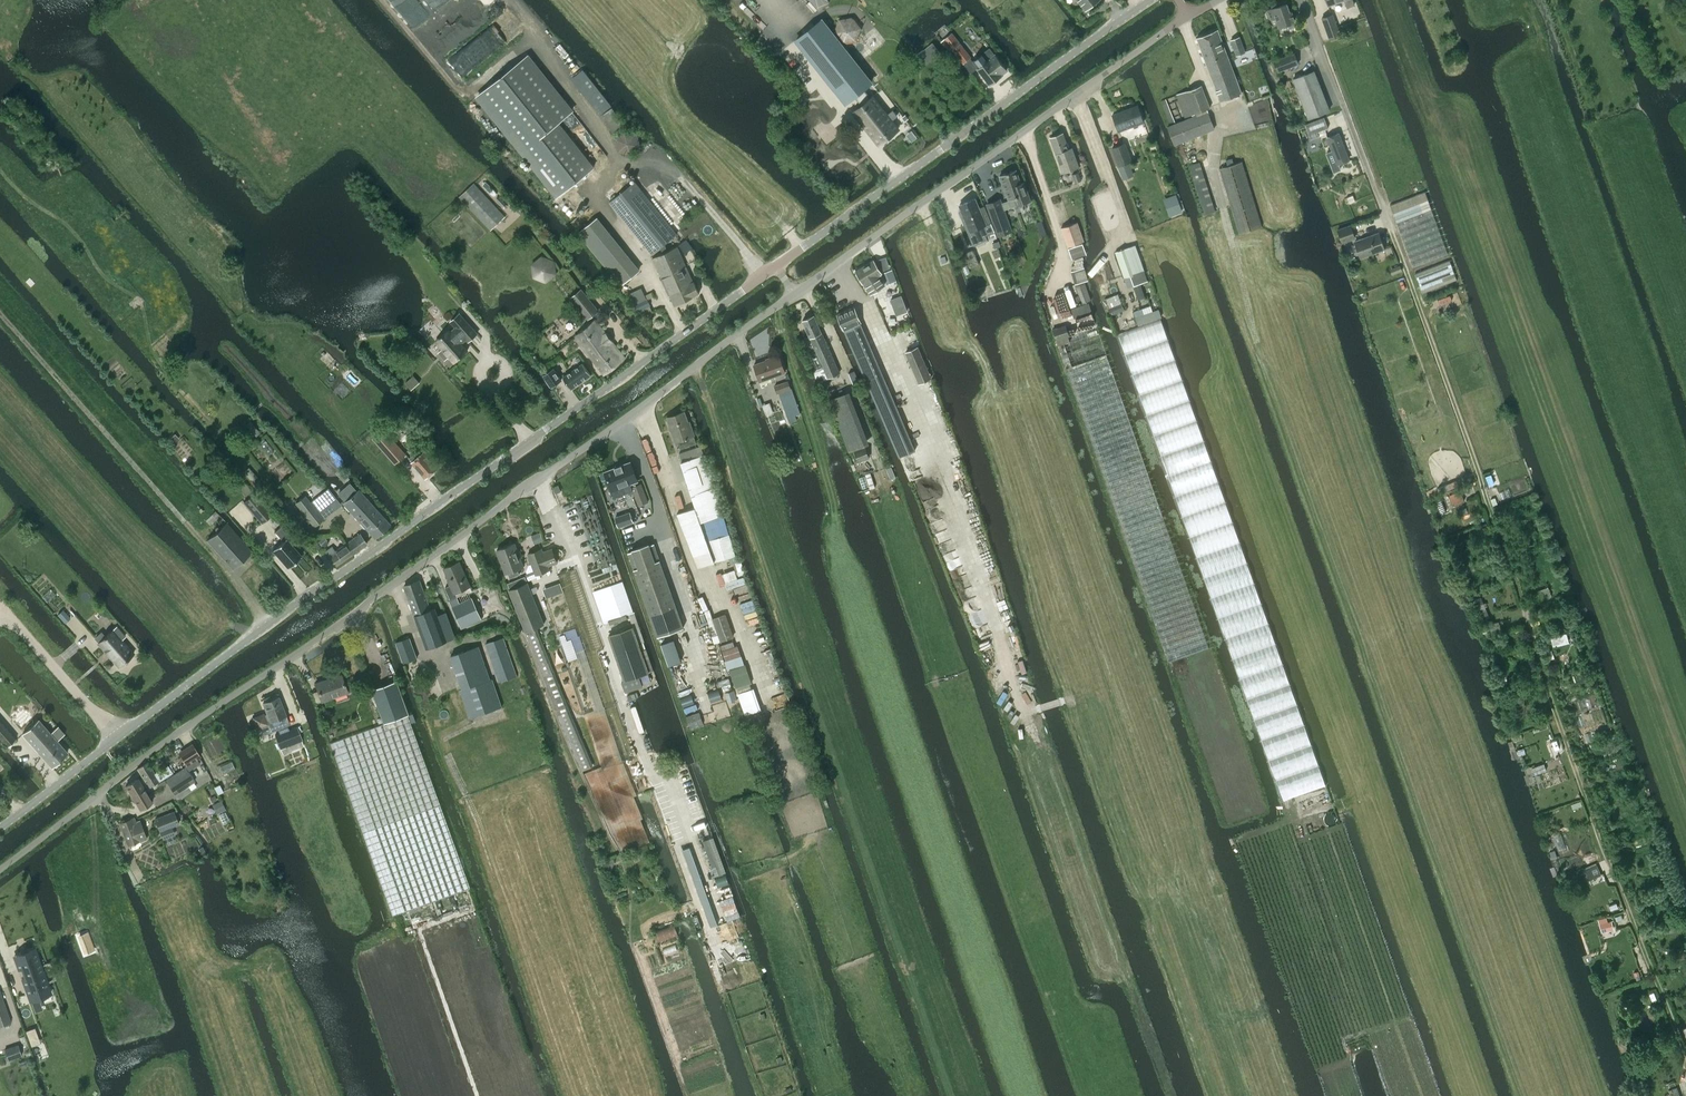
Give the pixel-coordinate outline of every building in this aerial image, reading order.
[(820,10),(829,2),(828,0),(811,0),(820,10)] [(1085,10),(1098,0),(1078,0),(1085,10)] [(1295,26),(1294,22),(1295,22),(1291,11),(1289,12),(1286,3),(1272,8),(1279,27),(1288,24),(1290,28),(1295,26)] [(1340,35),(1332,14),(1322,18),(1329,39),(1340,35)] [(862,28),(852,17),(838,19),(833,33),(842,44),(857,41),(862,28)] [(822,20),(796,40),(846,103),(855,95),(863,89),(871,83),(822,20)] [(1218,30),(1196,38),(1220,101),(1241,92),(1218,30)] [(1239,37),(1231,40),(1237,55),(1245,52),(1239,37)] [(916,56),(924,66),(941,53),(933,43),(916,56)] [(960,44),(953,50),(963,63),(970,57),(960,44)] [(1001,74),(1008,69),(996,54),(990,59),(985,53),(977,60),(981,65),(978,68),(991,84),(1002,75),(1001,74)] [(1299,64),(1295,53),(1274,62),(1278,72),(1299,64)] [(529,54),(475,96),(556,198),(595,167),(559,122),(574,110),(529,54)] [(1329,110),(1314,71),(1293,79),(1308,118),(1329,110)] [(1160,101),(1171,126),(1167,127),(1174,144),(1214,128),(1212,121),(1215,120),(1202,86),(1177,95),(1186,120),(1176,124),(1165,98),(1160,101)] [(862,105),(853,112),(878,144),(898,129),(891,120),(897,116),(892,110),(887,115),(873,97),(871,98),(863,89),(855,95),(862,105)] [(1113,114),(1119,131),(1144,122),(1138,105),(1113,114)] [(612,107),(602,114),(615,135),(625,128),(612,107)] [(1305,124),(1306,128),(1310,139),(1319,136),(1317,132),(1324,129),(1328,128),(1324,117),(1305,124)] [(640,145),(637,134),(625,129),(615,138),(618,151),(631,154),(640,145)] [(1339,132),(1326,137),(1337,165),(1350,160),(1339,132)] [(1050,138),(1063,172),(1079,166),(1071,147),(1068,148),(1062,133),(1050,138)] [(1125,143),(1112,148),(1119,165),(1131,161),(1125,143)] [(1219,168),(1239,233),(1262,227),(1242,161),(1234,164),(1232,158),(1226,160),(1228,166),(1219,168)] [(1205,215),(1215,211),(1199,162),(1189,165),(1205,215)] [(1000,198),(986,204),(998,236),(1012,231),(1004,209),(1017,205),(1017,206),(1019,205),(1031,201),(1024,182),(1021,183),(1016,169),(1000,175),(1009,200),(1002,203),(1000,198)] [(1082,180),(1078,171),(1071,174),(1075,183),(1082,180)] [(652,255),(661,247),(663,253),(652,258),(669,294),(695,282),(694,281),(677,246),(668,251),(665,244),(678,234),(635,181),(609,201),(652,255)] [(505,217),(474,183),(459,197),(491,230),(505,217)] [(1425,191),(1390,204),(1413,268),(1448,254),(1425,191)] [(1104,219),(1107,218),(1108,221),(1116,218),(1115,215),(1117,214),(1110,192),(1097,197),(1104,219)] [(986,210),(981,212),(975,199),(959,205),(970,232),(985,225),(991,237),(996,235),(986,210)] [(640,271),(598,218),(578,234),(620,286),(640,271)] [(1061,228),(1068,247),(1084,241),(1077,222),(1061,228)] [(1355,238),(1351,227),(1338,231),(1342,242),(1355,238)] [(1360,257),(1384,249),(1378,233),(1355,241),(1360,257)] [(693,248),(686,239),(679,244),(686,253),(693,248)] [(1141,249),(1124,255),(1134,284),(1136,283),(1139,291),(1152,287),(1149,278),(1152,277),(1150,274),(1152,274),(1148,264),(1147,264),(1141,249)] [(1069,252),(1059,255),(1063,270),(1074,266),(1069,252)] [(531,264),(533,278),(546,282),(557,274),(554,260),(541,255),(531,264)] [(873,260),(856,271),(871,294),(885,285),(878,275),(881,273),(873,260)] [(1450,260),(1415,273),(1422,293),(1458,281),(1450,260)] [(1390,269),(1392,274),(1402,271),(1400,265),(1390,269)] [(892,274),(884,278),(888,288),(884,290),(889,302),(902,296),(892,274)] [(1113,279),(1100,284),(1116,331),(1160,315),(1157,307),(1127,318),(1123,307),(1131,305),(1126,291),(1119,294),(1113,279)] [(695,282),(669,294),(675,305),(700,293),(695,282)] [(1077,286),(1083,303),(1091,300),(1085,283),(1077,286)] [(581,289),(571,297),(588,319),(598,310),(581,289)] [(651,305),(647,298),(634,305),(637,312),(651,305)] [(1092,311),(1089,303),(1071,309),(1074,318),(1092,311)] [(838,313),(837,314),(855,354),(857,359),(866,380),(866,381),(882,374),(882,373),(871,348),(854,307),(838,313)] [(449,330),(438,340),(435,342),(442,350),(439,353),(440,353),(446,359),(445,359),(445,360),(449,356),(455,363),(468,351),(460,342),(465,338),(469,342),(478,333),(460,313),(451,322),(458,330),(453,334),(449,330)] [(814,371),(819,381),(839,372),(821,331),(814,315),(803,320),(807,330),(823,367),(814,371)] [(1161,319),(1117,334),(1282,800),(1325,785),(1161,319)] [(605,374),(626,358),(596,320),(585,328),(575,336),(605,374)] [(1056,340),(1069,336),(1065,325),(1053,329),(1056,340)] [(1056,341),(1168,661),(1208,647),(1097,326),(1056,341)] [(918,347),(906,352),(919,383),(931,378),(918,347)] [(754,365),(760,382),(786,372),(779,354),(764,360),(765,361),(754,365)] [(592,375),(583,363),(563,377),(571,389),(592,375)] [(554,367),(543,375),(551,387),(562,379),(554,367)] [(861,385),(856,374),(854,370),(848,373),(855,387),(861,385)] [(775,385),(778,393),(791,389),(788,380),(775,385)] [(829,399),(842,432),(849,451),(865,445),(845,393),(829,399)] [(676,441),(677,440),(680,448),(697,443),(694,435),(689,420),(688,421),(684,411),(668,417),(676,441)] [(383,429),(372,439),(394,464),(406,454),(383,429)] [(678,513),(682,524),(697,568),(737,555),(730,535),(719,500),(721,499),(706,454),(705,454),(702,445),(679,453),(697,506),(678,513)] [(865,446),(854,450),(858,462),(869,458),(865,446)] [(426,477),(438,466),(425,451),(421,454),(418,451),(409,458),(413,462),(412,462),(426,477)] [(605,471),(612,490),(638,481),(631,461),(605,471)] [(641,483),(632,487),(639,505),(648,502),(641,483)] [(344,503),(366,529),(374,538),(390,524),(359,489),(356,491),(350,484),(339,494),(346,501),(344,503)] [(1460,491),(1450,495),(1454,505),(1464,500),(1460,491)] [(261,523),(272,514),(273,513),(255,492),(243,502),(261,523)] [(305,496),(296,503),(314,526),(323,519),(305,496)] [(1443,499),(1437,502),(1442,514),(1448,511),(1443,499)] [(203,501),(194,509),(197,513),(206,504),(203,501)] [(253,551),(227,522),(215,511),(205,520),(210,525),(217,519),(224,525),(207,540),(232,569),(253,551)] [(630,512),(615,517),(618,526),(633,521),(630,512)] [(283,541),(273,550),(288,567),(301,556),(286,539),(291,535),(282,525),(275,531),(283,541)] [(544,540),(540,532),(531,535),(534,544),(544,540)] [(359,534),(344,544),(336,551),(332,546),(324,552),(335,566),(367,543),(359,534)] [(314,538),(307,544),(315,554),(329,543),(324,536),(317,542),(314,538)] [(524,566),(515,543),(497,550),(506,573),(508,572),(510,578),(520,574),(518,569),(524,566)] [(658,637),(684,628),(654,543),(628,552),(658,637)] [(543,552),(542,549),(528,554),(536,575),(550,569),(549,566),(558,562),(552,549),(543,552)] [(451,600),(449,600),(462,628),(482,618),(472,597),(460,603),(456,592),(471,586),(460,561),(444,568),(452,585),(445,587),(451,600)] [(456,638),(453,631),(447,612),(438,615),(436,607),(431,609),(420,580),(404,586),(426,648),(456,638)] [(520,585),(509,590),(526,632),(582,771),(593,766),(537,627),(545,624),(537,605),(540,604),(538,597),(534,599),(532,594),(530,588),(528,582),(520,585)] [(621,583),(605,588),(609,600),(613,599),(618,616),(628,612),(622,596),(625,595),(621,583)] [(1539,600),(1551,596),(1548,587),(1535,591),(1539,600)] [(1480,596),(1473,599),(1478,612),(1477,613),(1480,621),(1489,617),(1480,596)] [(710,608),(704,610),(715,643),(722,641),(733,637),(734,637),(726,613),(713,618),(710,608)] [(65,622),(70,617),(63,610),(58,614),(65,622)] [(633,626),(609,635),(615,651),(639,643),(643,642),(633,613),(629,614),(633,626)] [(1492,636),(1502,633),(1498,622),(1489,624),(1492,636)] [(121,640),(126,636),(116,625),(97,642),(119,666),(133,653),(121,640)] [(410,637),(396,642),(404,663),(417,658),(410,637)] [(504,638),(485,644),(499,682),(517,676),(504,638)] [(639,643),(615,651),(625,680),(622,681),(625,692),(642,687),(643,686),(643,685),(642,685),(639,676),(639,675),(649,672),(653,670),(646,649),(642,650),(639,643)] [(479,646),(449,656),(461,690),(460,690),(469,718),(502,707),(494,684),(492,678),(491,679),(479,646)] [(746,664),(729,669),(735,687),(735,688),(736,688),(750,684),(752,683),(746,664)] [(315,683),(322,701),(348,692),(341,673),(315,683)] [(648,673),(639,676),(642,685),(651,681),(648,673)] [(392,916),(471,888),(408,714),(410,713),(398,680),(372,689),(384,724),(330,743),(392,916)] [(718,688),(707,692),(711,703),(722,699),(718,688)] [(691,692),(679,696),(683,708),(695,704),(691,692)] [(263,712),(252,717),(257,728),(269,723),(272,731),(278,728),(279,733),(276,735),(281,748),(283,754),(304,746),(301,740),(296,727),(289,729),(287,725),(289,724),(278,696),(263,703),(267,713),(264,714),(263,712)] [(38,719),(22,734),(51,766),(68,752),(57,740),(64,735),(64,734),(65,734),(58,726),(56,727),(50,733),(38,719)] [(16,739),(0,721),(0,739),(7,747),(16,739)] [(185,755),(182,757),(186,764),(200,756),(192,744),(182,751),(185,755)] [(137,769),(149,788),(173,773),(168,765),(155,773),(148,762),(137,769)] [(1534,774),(1546,770),(1544,763),(1532,767),(1534,774)] [(166,780),(175,794),(194,781),(185,767),(166,780)] [(140,809),(152,801),(138,778),(126,786),(140,809)] [(212,804),(217,814),(226,809),(221,800),(212,804)] [(173,812),(155,819),(160,831),(171,827),(172,827),(178,824),(173,812)] [(146,839),(139,821),(136,822),(134,818),(134,817),(120,822),(128,845),(140,841),(141,841),(146,839)] [(1549,851),(1552,859),(1557,858),(1554,849),(1549,851)] [(1589,879),(1601,874),(1597,865),(1585,870),(1589,879)] [(1606,917),(1598,919),(1601,933),(1610,931),(1613,930),(1611,921),(1607,922),(1606,917)] [(656,942),(678,935),(675,925),(653,931),(656,942)] [(676,1064),(718,1049),(681,937),(645,950),(643,943),(635,946),(676,1064)] [(35,946),(12,955),(29,1002),(31,1001),(39,998),(53,993),(35,946)] [(10,1021),(0,991),(0,1025),(10,1021)]
